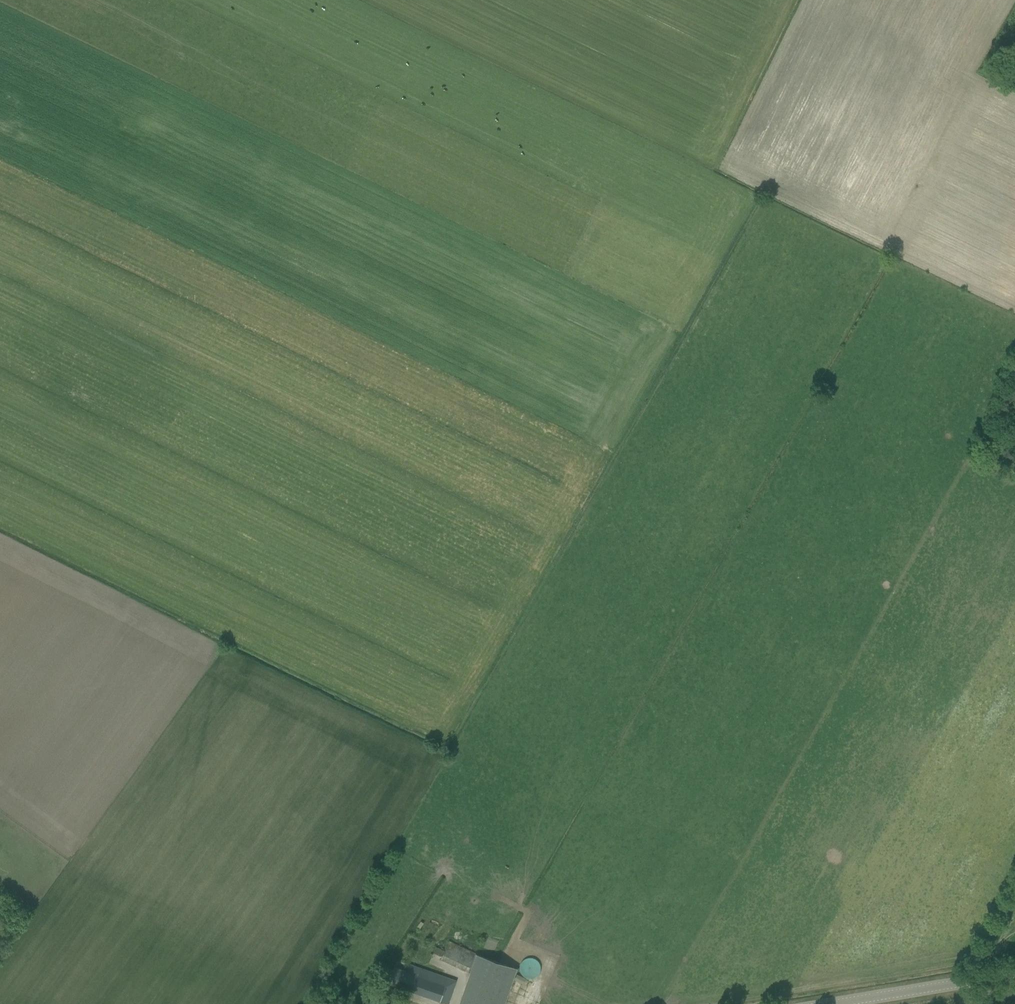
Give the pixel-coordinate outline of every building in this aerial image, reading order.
[(3,881),(0,886),(10,892),(12,888),(3,881)] [(460,1003),(503,1003),(516,968),(478,954),(448,942),(440,959),(471,973),(460,1003)] [(529,979),(531,979),(533,978),(535,977),(537,976),(539,974),(540,973),(540,970),(541,968),(540,966),(540,964),(539,963),(538,961),(536,960),(534,959),(533,958),(530,958),(529,958),(526,958),(525,959),(523,960),(522,962),(521,964),(520,966),(520,968),(520,970),(521,972),(522,974),(524,976),(526,978),(528,978),(529,979)] [(448,1003),(452,994),(456,981),(411,965),(408,973),(394,968),(389,983),(448,1003)]
